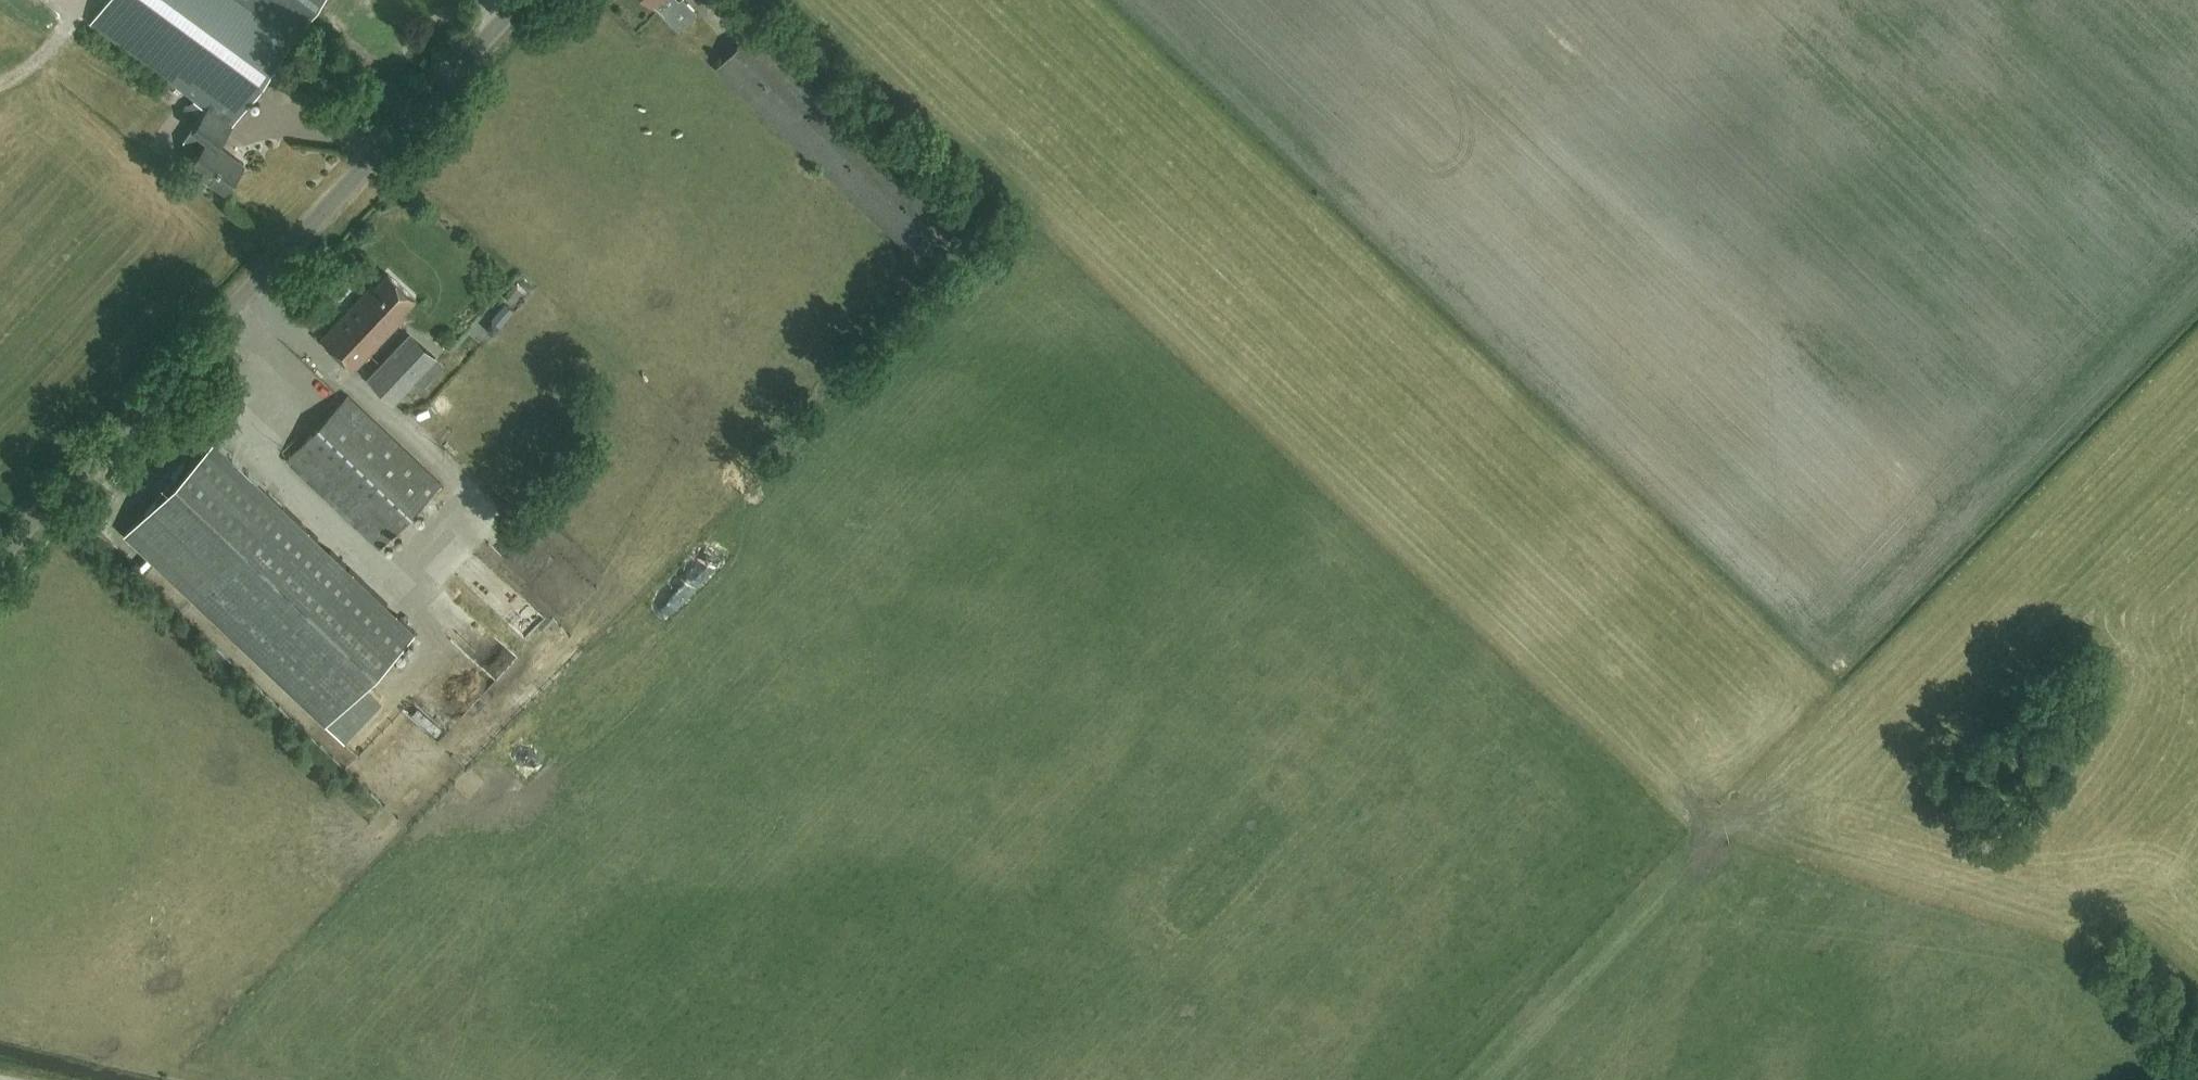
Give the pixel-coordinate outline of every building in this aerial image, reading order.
[(199,152),(190,164),(225,190),(245,163),(219,144),(234,124),(233,124),(322,0),(107,0),(91,22),(208,107),(184,140),(199,152)] [(654,3),(655,3),(665,13),(664,14),(680,29),(697,10),(686,0),(651,0),(654,3)] [(754,27),(716,66),(904,246),(941,206),(754,27)] [(372,284),(352,306),(322,339),(355,370),(406,315),(403,312),(415,299),(388,273),(375,287),(372,284)] [(409,334),(403,341),(369,376),(397,403),(416,383),(437,361),(409,334)] [(350,394),(289,458),(379,544),(440,480),(350,394)] [(213,439),(124,533),(325,724),(415,630),(213,439)] [(348,733),(382,701),(366,684),(333,716),(348,733)]
